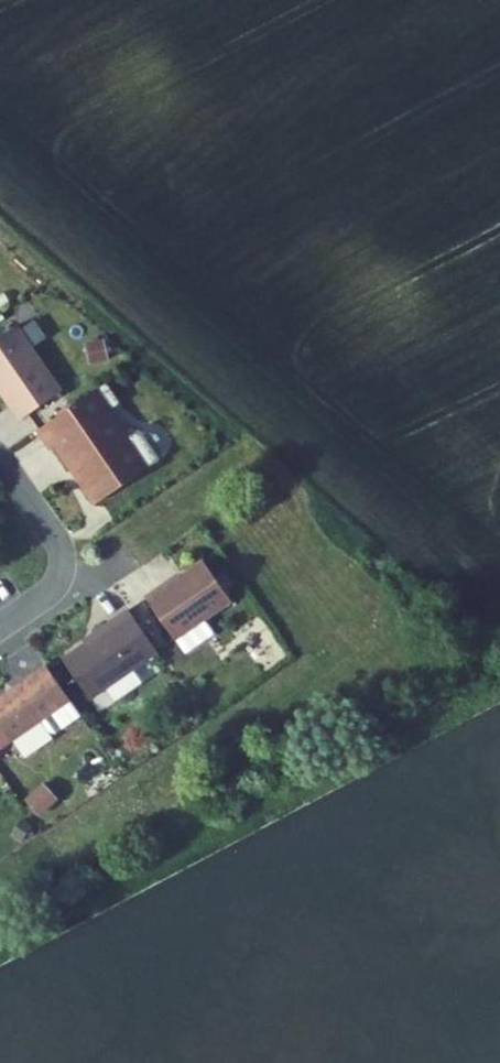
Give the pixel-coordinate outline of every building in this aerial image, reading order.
[(16,325),(0,337),(0,389),(21,420),(63,391),(16,325)] [(120,403),(107,384),(99,389),(112,408),(120,403)] [(99,389),(37,432),(51,451),(54,448),(71,472),(76,469),(83,480),(81,486),(87,496),(94,496),(99,502),(160,460),(139,429),(131,435),(112,408),(99,389)] [(161,586),(146,597),(174,640),(177,639),(185,652),(213,633),(204,620),(231,601),(204,561),(181,577),(163,589),(161,586)] [(163,589),(181,577),(179,574),(161,586),(163,589)] [(132,670),(158,653),(128,610),(104,627),(105,630),(84,644),(62,660),(89,700),(105,689),(132,670)] [(84,644),(105,630),(104,627),(82,642),(84,644)] [(47,666),(0,699),(0,748),(13,740),(42,720),(49,730),(56,731),(80,715),(47,666)] [(142,684),(132,670),(105,689),(115,702),(142,684)] [(42,720),(13,740),(25,758),(54,738),(49,730),(42,720)] [(53,817),(47,795),(32,799),(38,821),(53,817)] [(22,842),(31,827),(22,821),(13,836),(22,842)]
